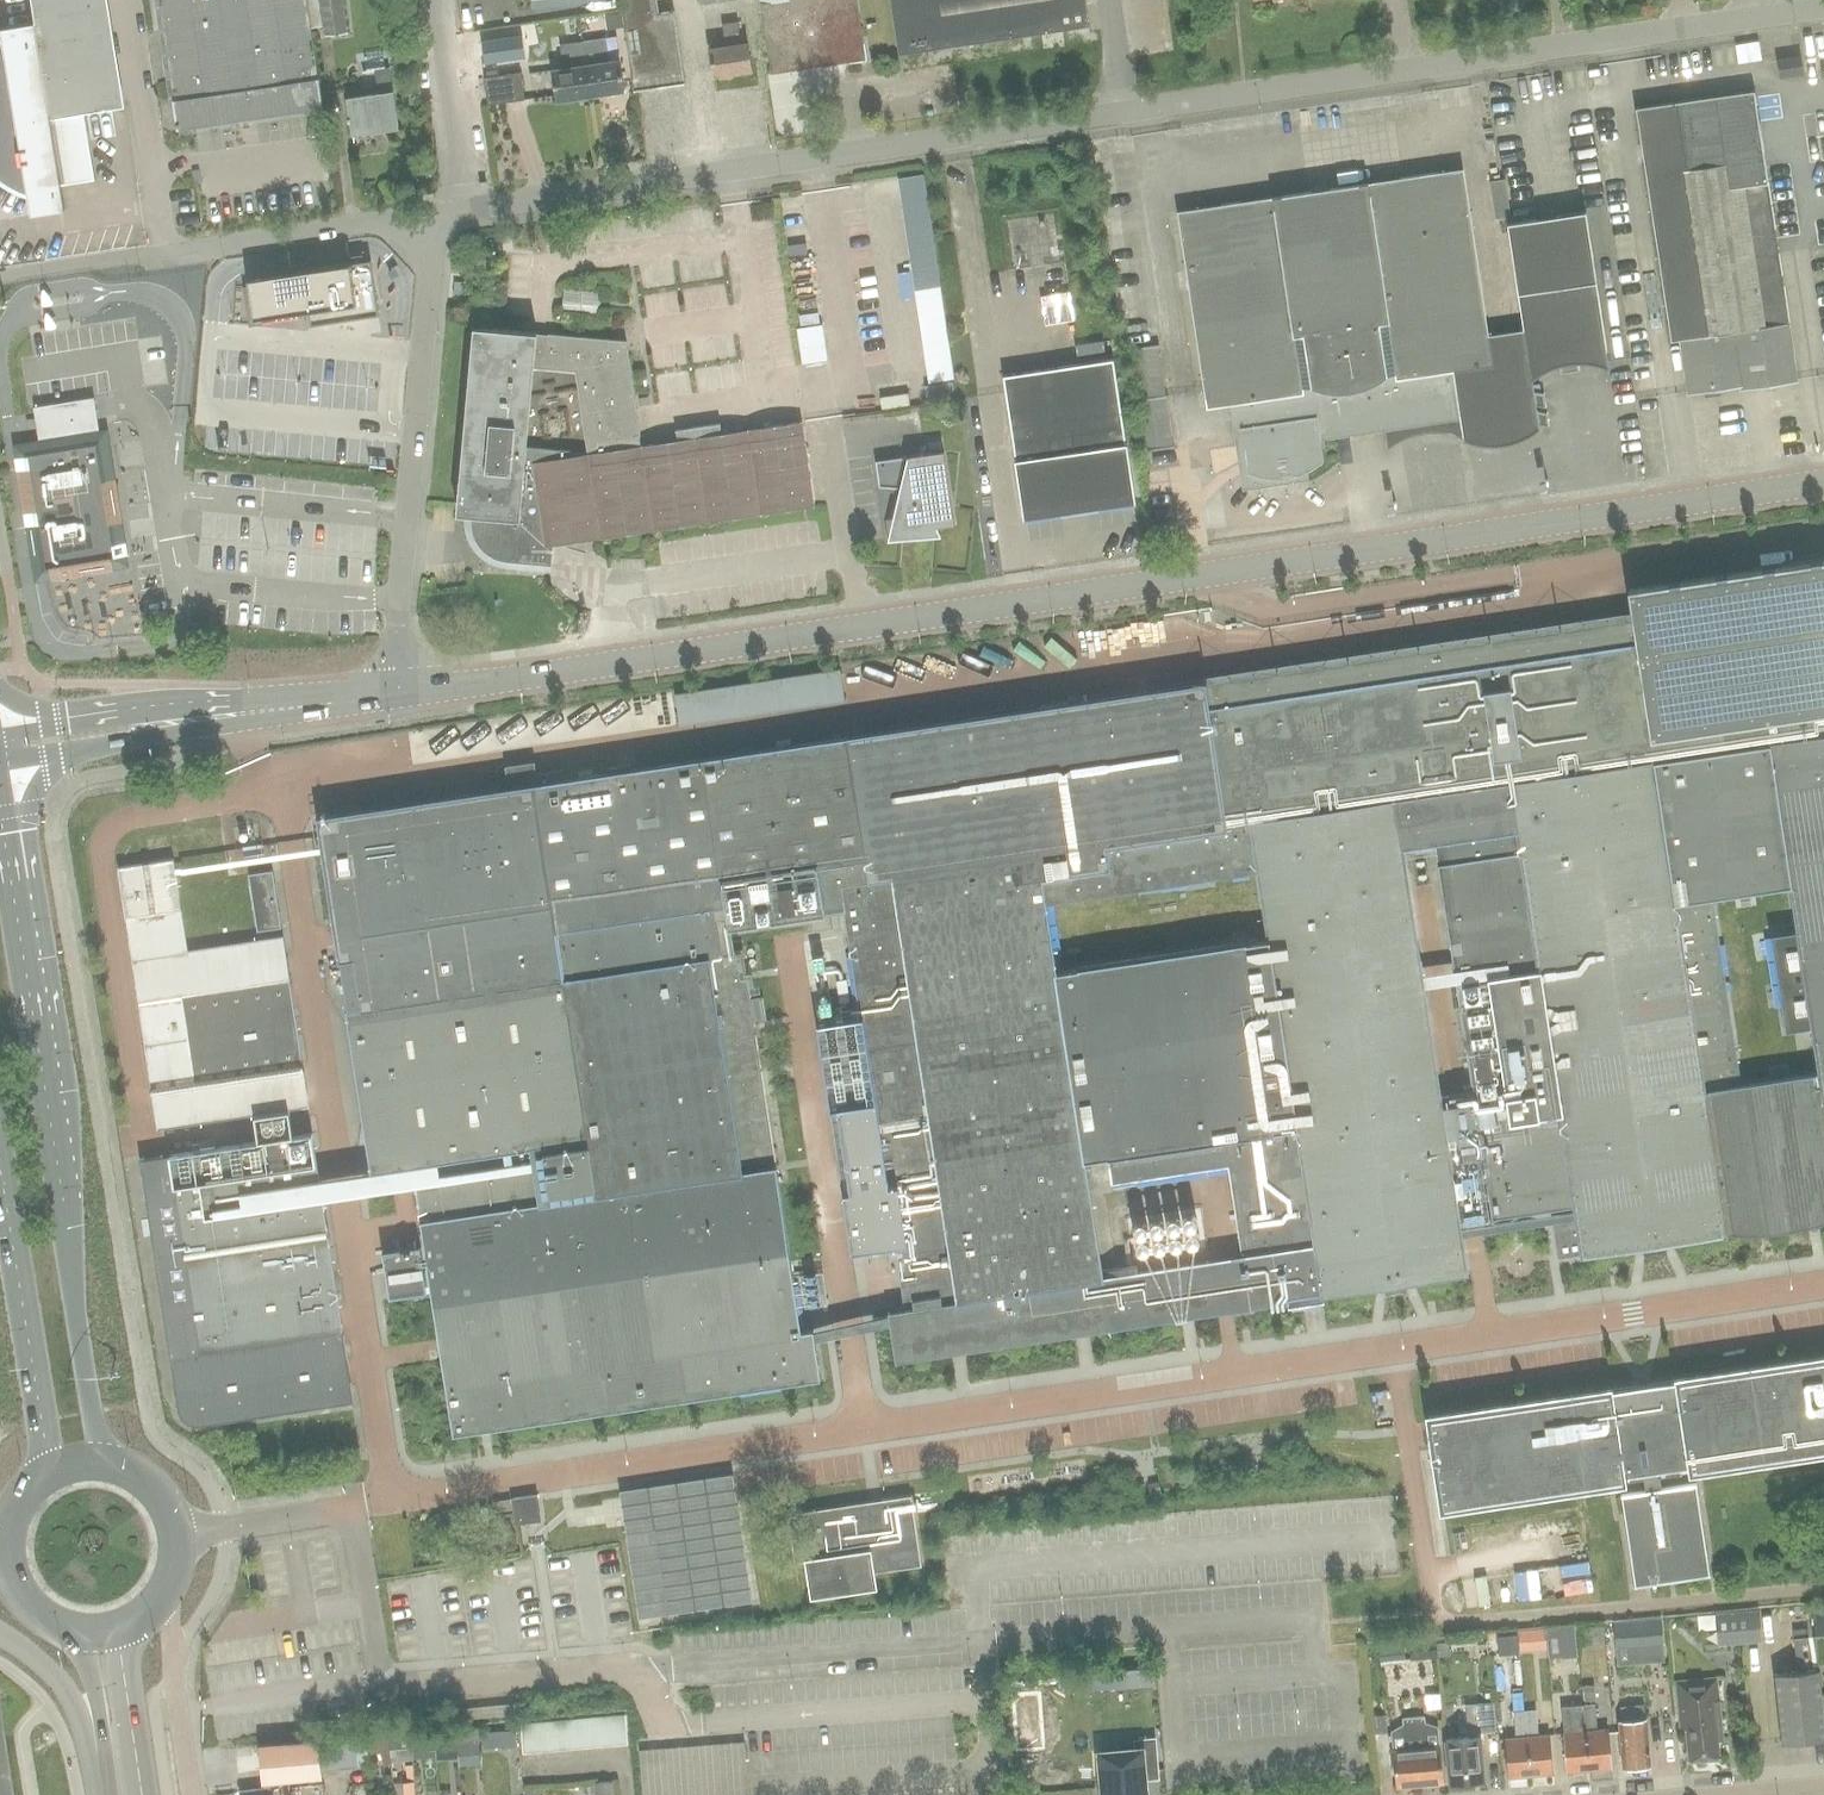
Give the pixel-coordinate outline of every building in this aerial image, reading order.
[(85,112),(119,106),(106,28),(102,0),(33,0),(36,21),(2,27),(5,44),(0,40),(0,179),(11,186),(21,191),(29,194),(33,215),(66,209),(62,184),(96,178),(85,112)] [(307,0),(162,0),(176,98),(174,99),(179,128),(325,107),(320,78),(319,78),(307,0)] [(344,0),(322,0),(327,36),(349,32),(344,0)] [(686,83),(675,11),(660,13),(658,0),(622,0),(635,90),(686,83)] [(772,70),(809,64),(809,68),(811,67),(810,60),(825,57),(826,61),(850,58),(851,61),(867,59),(863,29),(861,29),(856,0),(761,0),(772,70)] [(1091,25),(1087,0),(892,0),(900,54),(1091,25)] [(733,73),(753,70),(748,43),(742,44),(739,21),(724,23),(727,46),(711,48),(715,75),(722,74),(722,77),(733,75),(733,73)] [(522,27),(484,32),(487,55),(525,50),(522,27)] [(607,38),(593,40),(584,41),(592,96),(625,91),(621,59),(610,60),(607,38)] [(592,96),(584,41),(561,44),(564,67),(553,69),(558,101),(592,96)] [(384,53),(366,56),(368,70),(376,69),(386,67),(384,53)] [(1781,76),(1804,73),(1802,56),(1778,59),(1781,76)] [(353,132),(399,125),(394,91),(391,67),(386,67),(376,69),(380,93),(348,98),(353,132)] [(489,104),(526,99),(522,72),(485,77),(489,104)] [(1790,323),(1764,157),(1754,90),(1637,108),(1672,340),(1682,339),(1690,392),(1742,384),(1742,387),(1796,379),(1788,323),(1790,323)] [(1547,406),(1545,392),(1535,389),(1534,380),(1540,376),(1542,374),(1547,372),(1554,368),(1559,367),(1561,366),(1562,373),(1580,370),(1579,363),(1588,364),(1590,364),(1596,365),(1601,366),(1607,368),(1609,369),(1609,371),(1611,371),(1587,212),(1508,223),(1524,329),(1489,334),(1472,222),(1467,184),(1466,183),(1464,169),(1179,211),(1205,392),(1208,407),(1237,403),(1241,427),(1235,428),(1235,429),(1241,428),(1248,472),(1257,475),(1265,477),(1274,478),(1283,478),(1291,476),(1299,474),(1300,481),(1302,480),(1301,474),(1308,471),(1311,469),(1317,466),(1322,462),(1325,460),(1320,432),(1386,423),(1388,431),(1384,432),(1388,453),(1389,453),(1389,451),(1393,448),(1395,446),(1400,443),(1404,441),(1409,439),(1417,436),(1425,434),(1430,434),(1436,434),(1441,434),(1446,434),(1451,435),(1457,437),(1464,439),(1464,442),(1466,441),(1466,440),(1468,441),(1473,443),(1479,444),(1484,445),(1489,445),(1497,445),(1503,445),(1508,444),(1511,443),(1519,441),(1526,438),(1533,434),(1537,431),(1540,429),(1540,430),(1541,430),(1540,424),(1550,426),(1548,413),(1538,410),(1537,404),(1547,406)] [(1496,218),(1512,216),(1506,178),(1491,181),(1496,218)] [(291,271),(249,278),(250,286),(251,286),(255,318),(279,315),(280,319),(289,318),(288,314),(310,310),(312,325),(381,314),(372,259),(365,260),(364,253),(351,255),(351,257),(352,257),(353,262),(311,268),(310,261),(289,265),(289,266),(290,266),(291,271)] [(943,285),(916,289),(930,381),(957,377),(943,285)] [(566,288),(566,306),(597,314),(599,293),(566,288)] [(827,359),(822,324),(798,328),(803,362),(827,359)] [(723,433),(722,422),(677,429),(678,440),(643,445),(628,340),(475,326),(458,513),(484,516),(484,518),(476,518),(476,524),(477,530),(479,536),(482,542),(486,547),(491,551),(496,554),(502,556),(508,558),(529,560),(531,544),(546,541),(547,545),(816,504),(803,421),(723,433)] [(1129,458),(1121,409),(1114,359),(1005,376),(1025,516),(1027,516),(1025,507),(1139,490),(1138,489),(1134,489),(1129,458)] [(42,447),(24,450),(43,572),(53,570),(54,576),(113,566),(112,561),(121,559),(117,534),(122,533),(117,498),(111,499),(95,397),(35,407),(42,447)] [(956,524),(945,451),(877,461),(880,486),(906,488),(903,528),(938,530),(938,527),(956,524)] [(566,780),(564,771),(564,770),(525,776),(526,777),(527,786),(517,788),(338,815),(320,818),(336,919),(337,924),(342,961),(344,971),(349,1007),(375,1169),(390,1167),(416,1163),(431,1259),(432,1263),(432,1264),(432,1267),(436,1288),(436,1293),(444,1339),(447,1358),(458,1431),(480,1428),(491,1426),(822,1374),(820,1365),(814,1325),(802,1327),(783,1204),(754,1021),(766,1019),(762,996),(751,997),(747,976),(743,947),(733,949),(729,925),(814,913),(814,917),(824,916),(825,916),(825,911),(833,910),(846,908),(863,1019),(809,1027),(844,1255),(899,1246),(908,1308),(891,1311),(891,1310),(890,1311),(891,1313),(891,1312),(896,1311),(898,1323),(893,1324),(893,1323),(892,1323),(898,1363),(900,1362),(899,1359),(952,1352),(953,1352),(953,1355),(955,1355),(954,1348),(965,1346),(966,1346),(967,1353),(968,1353),(968,1350),(1076,1333),(1077,1332),(1077,1335),(1079,1335),(1078,1329),(1090,1327),(1091,1333),(1092,1333),(1092,1330),(1153,1321),(1187,1315),(1193,1314),(1211,1311),(1219,1310),(1211,1261),(1152,1270),(1144,1271),(1143,1271),(1104,1277),(1091,1197),(1085,1159),(1109,1155),(1113,1180),(1166,1172),(1178,1170),(1232,1162),(1232,1168),(1234,1175),(1246,1256),(1251,1255),(1252,1259),(1253,1269),(1249,1269),(1248,1268),(1247,1268),(1247,1270),(1230,1272),(1236,1307),(1251,1305),(1257,1304),(1302,1297),(1303,1297),(1322,1294),(1322,1293),(1378,1285),(1379,1284),(1384,1284),(1388,1291),(1386,1293),(1386,1294),(1387,1293),(1388,1293),(1389,1293),(1390,1292),(1392,1291),(1394,1290),(1397,1290),(1399,1290),(1401,1290),(1403,1290),(1405,1290),(1407,1290),(1408,1291),(1408,1290),(1406,1289),(1406,1280),(1413,1279),(1467,1271),(1402,847),(1435,843),(1438,859),(1438,864),(1449,931),(1453,959),(1454,962),(1457,981),(1465,1035),(1468,1053),(1493,1217),(1545,1210),(1553,1208),(1560,1255),(1582,1252),(1583,1252),(1584,1254),(1637,1246),(1638,1246),(1644,1245),(1648,1252),(1646,1253),(1647,1254),(1648,1254),(1650,1253),(1652,1252),(1654,1251),(1657,1251),(1659,1250),(1661,1250),(1664,1251),(1666,1251),(1667,1251),(1668,1250),(1666,1249),(1667,1241),(1672,1240),(1673,1240),(1727,1232),(1727,1231),(1732,1230),(1749,1227),(1818,1216),(1823,1215),(1823,560),(1628,590),(1632,619),(1206,684),(1206,681),(1204,682),(1204,684),(1067,705),(1039,709),(990,716),(972,719),(850,737),(850,735),(848,735),(848,737),(803,744),(794,746),(778,748),(768,750),(755,752),(727,756),(638,769),(619,772),(578,778),(566,780)] [(678,691),(682,721),(846,696),(841,667),(678,691)] [(175,859),(119,868),(160,1127),(311,1104),(304,1064),(287,955),(284,936),(189,951),(175,859)] [(282,926),(273,870),(249,873),(257,930),(282,926)] [(358,1401),(331,1228),(315,1131),(164,1155),(141,1158),(178,1402),(179,1402),(180,1407),(181,1413),(183,1416),(187,1420),(192,1423),(197,1424),(203,1424),(208,1424),(358,1401)] [(1678,1379),(1430,1417),(1444,1507),(1624,1481),(1623,1475),(1644,1472),(1647,1489),(1625,1493),(1638,1585),(1710,1574),(1696,1482),(1660,1487),(1658,1475),(1681,1472),(1680,1466),(1691,1464),(1692,1470),(1823,1450),(1823,1358),(1678,1379)] [(906,1478),(1048,1459),(1044,1429),(902,1448),(906,1478)] [(655,1528),(667,1612),(752,1600),(734,1473),(621,1489),(627,1532),(655,1528)] [(520,1520),(539,1518),(536,1494),(517,1497),(520,1520)] [(882,1502),(789,1515),(791,1534),(803,1532),(812,1596),(878,1586),(876,1567),(892,1564),(893,1568),(923,1563),(923,1560),(919,1560),(913,1514),(916,1514),(913,1495),(882,1499),(882,1502)] [(1814,1603),(1816,1627),(1823,1626),(1823,1602),(1814,1603)] [(1763,1641),(1760,1608),(1742,1610),(1745,1643),(1763,1641)] [(1745,1643),(1742,1610),(1717,1612),(1719,1645),(1745,1643)] [(1665,1645),(1662,1617),(1614,1621),(1617,1650),(1665,1645)] [(1544,1630),(1520,1631),(1521,1650),(1545,1649),(1544,1630)] [(1575,1632),(1562,1633),(1563,1651),(1576,1650),(1575,1632)] [(1823,1738),(1823,1715),(1815,1636),(1795,1638),(1798,1671),(1775,1674),(1783,1743),(1823,1738)] [(1437,1657),(1435,1638),(1409,1641),(1411,1660),(1437,1657)] [(1450,1639),(1439,1641),(1440,1654),(1452,1654),(1450,1639)] [(1581,1676),(1580,1667),(1571,1668),(1572,1677),(1581,1676)] [(1106,1673),(1089,1674),(1090,1693),(1107,1692),(1106,1673)] [(1719,1741),(1724,1740),(1718,1677),(1677,1681),(1682,1730),(1687,1729),(1690,1760),(1720,1758),(1719,1741)] [(1593,1684),(1582,1686),(1584,1700),(1595,1699),(1593,1684)] [(1647,1719),(1645,1704),(1644,1688),(1621,1691),(1624,1721),(1619,1721),(1624,1766),(1652,1764),(1647,1719)] [(1041,1692),(1013,1694),(1017,1751),(1045,1748),(1041,1692)] [(1447,1739),(1451,1782),(1486,1779),(1482,1735),(1481,1735),(1481,1731),(1498,1730),(1496,1701),(1467,1704),(1470,1736),(1447,1739)] [(1596,1703),(1585,1704),(1591,1769),(1612,1767),(1609,1728),(1598,1729),(1596,1703)] [(1591,1769),(1585,1704),(1563,1706),(1569,1771),(1591,1769)] [(1537,1709),(1526,1710),(1532,1775),(1554,1773),(1550,1734),(1539,1735),(1537,1709)] [(1532,1775),(1526,1710),(1515,1711),(1517,1737),(1506,1738),(1510,1777),(1532,1775)] [(626,1714),(613,1715),(616,1744),(629,1743),(626,1714)] [(1373,1732),(1387,1731),(1385,1714),(1372,1715),(1373,1732)] [(616,1744),(613,1715),(600,1717),(603,1745),(616,1744)] [(1439,1727),(1427,1728),(1426,1715),(1404,1717),(1405,1730),(1393,1731),(1398,1787),(1444,1783),(1439,1727)] [(603,1745),(600,1717),(587,1718),(590,1746),(603,1745)] [(590,1746),(587,1718),(574,1719),(577,1747),(590,1746)] [(577,1747),(574,1719),(561,1720),(564,1749),(577,1747)] [(564,1749),(561,1720),(548,1721),(551,1750),(564,1749)] [(551,1750),(548,1721),(535,1722),(538,1751),(551,1750)] [(538,1751),(535,1722),(522,1723),(522,1729),(524,1745),(524,1752),(538,1751)] [(483,1750),(480,1724),(458,1726),(459,1752),(483,1750)] [(456,1754),(454,1729),(436,1730),(438,1756),(456,1754)] [(522,1729),(503,1730),(505,1747),(524,1745),(522,1729)] [(421,1731),(413,1732),(413,1734),(414,1746),(422,1745),(421,1731)] [(384,1733),(367,1735),(369,1761),(386,1760),(384,1733)] [(391,1754),(415,1753),(414,1746),(413,1734),(390,1736),(391,1754)] [(369,1761),(367,1735),(355,1736),(357,1767),(369,1766),(369,1761)] [(357,1767),(355,1736),(319,1740),(322,1770),(357,1767)] [(1099,1760),(1101,1784),(1104,1783),(1105,1794),(1147,1794),(1144,1772),(1159,1771),(1156,1738),(1136,1740),(1137,1750),(1102,1753),(1102,1759),(1099,1760)] [(322,1770),(319,1740),(261,1745),(264,1781),(265,1781),(266,1787),(242,1790),(242,1794),(281,1794),(279,1779),(322,1775),(322,1770)] [(396,1783),(397,1794),(416,1794),(415,1782),(396,1783)] [(613,1782),(597,1783),(598,1794),(614,1794),(613,1782)] [(534,1786),(524,1787),(525,1794),(535,1794),(534,1786)]
